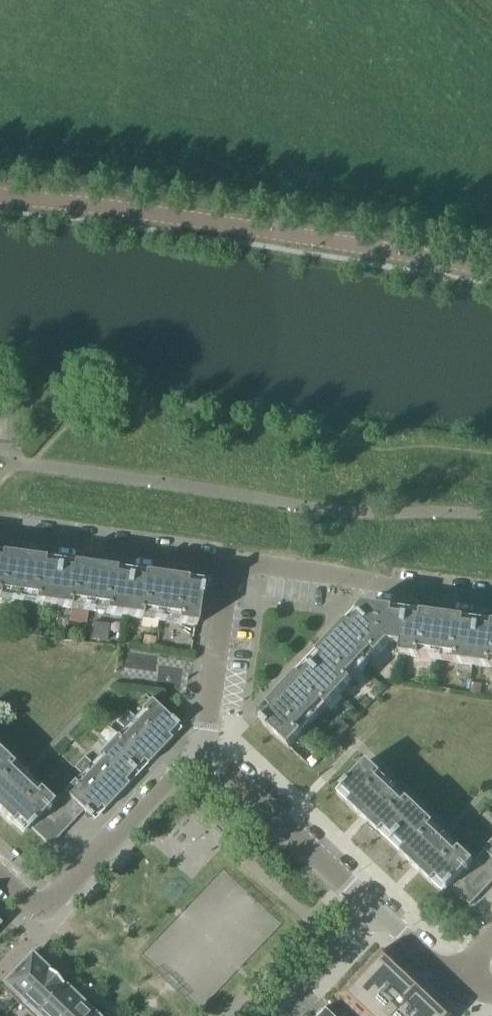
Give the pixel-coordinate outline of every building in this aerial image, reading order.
[(0,555),(0,593),(35,598),(34,604),(52,607),(58,563),(27,559),(28,557),(18,556),(18,557),(0,555)] [(124,617),(129,573),(98,569),(99,567),(89,566),(89,567),(58,563),(52,607),(70,609),(71,603),(106,608),(105,614),(124,617)] [(160,577),(129,573),(124,617),(141,619),(142,613),(177,618),(177,624),(193,626),(196,627),(199,599),(200,599),(201,589),(198,589),(199,583),(170,579),(170,577),(160,576),(160,577)] [(364,606),(357,613),(390,644),(402,645),(400,656),(402,656),(407,612),(364,606)] [(438,616),(407,612),(402,656),(419,658),(420,652),(438,655),(455,657),(455,663),(473,666),(479,622),(448,618),(448,616),(438,615),(438,616)] [(327,644),(307,665),(340,695),(352,682),(347,678),(360,664),(372,652),(377,656),(388,644),(390,644),(357,613),(351,619),(334,637),(333,636),(326,643),(327,644)] [(473,666),(490,668),(491,662),(491,624),(479,622),(473,666)] [(110,625),(101,624),(93,623),(90,639),(107,642),(110,625)] [(156,638),(144,636),(142,646),(154,648),(156,638)] [(340,695),(307,665),(286,688),(285,687),(278,694),(279,695),(259,716),(264,721),(261,723),(269,730),(269,729),(289,748),(302,735),(298,730),(311,717),(323,704),(327,709),(340,695)] [(480,695),(482,685),(471,683),(470,694),(480,695)] [(116,736),(106,746),(134,772),(143,762),(147,765),(159,752),(171,739),(168,736),(177,726),(178,725),(171,719),(170,719),(150,700),(140,711),(144,714),(137,721),(127,711),(122,717),(117,722),(127,732),(120,739),(116,736)] [(327,733),(333,739),(335,742),(348,729),(345,726),(339,720),(327,733)] [(134,772),(106,746),(96,756),(100,760),(93,767),(83,757),(79,762),(73,768),(83,778),(76,785),(73,781),(63,792),(83,811),(89,817),(90,818),(91,817),(100,807),(104,811),(116,798),(128,785),(124,782),(134,772)] [(12,824),(16,820),(27,830),(27,831),(30,828),(34,824),(38,819),(46,810),(52,803),(39,790),(34,795),(21,782),(6,768),(9,764),(10,763),(0,753),(0,814),(12,824)] [(394,839),(421,812),(409,801),(408,802),(405,806),(390,792),(377,779),(381,775),(367,762),(348,782),(341,789),(342,789),(352,800),(348,804),(360,816),(359,817),(366,823),(367,822),(380,834),(384,829),(394,839)] [(63,792),(55,801),(75,820),(74,819),(82,811),(82,812),(83,811),(63,792)] [(52,803),(46,810),(66,829),(67,828),(66,828),(73,820),(74,821),(75,820),(55,801),(52,803)] [(46,810),(38,819),(58,838),(59,837),(58,836),(65,828),(66,829),(46,810)] [(431,822),(421,812),(394,839),(405,849),(400,854),(412,865),(411,866),(412,867),(418,873),(419,873),(420,872),(432,883),(436,879),(447,889),(448,890),(450,887),(454,883),(454,882),(459,877),(467,868),(473,862),(459,849),(455,853),(442,842),(427,827),(430,823),(431,822)] [(34,824),(30,828),(50,847),(51,846),(50,845),(57,837),(58,838),(38,819),(34,824)] [(484,851),(491,859),(491,842),(484,851)] [(475,860),(491,875),(491,859),(484,851),(475,860)] [(473,862),(467,868),(487,887),(488,887),(487,886),(491,880),(491,875),(475,860),(473,862)] [(467,868),(459,877),(479,896),(478,895),(486,887),(487,888),(487,887),(467,868)] [(454,883),(450,887),(470,906),(471,905),(470,904),(477,896),(478,897),(479,896),(459,877),(454,882),(454,883)] [(443,1012),(421,991),(408,979),(386,958),(380,953),(379,952),(378,953),(373,958),(343,990),(340,993),(338,995),(337,996),(338,998),(343,1003),(358,1015),(448,1015),(443,1012)] [(5,983),(22,999),(49,971),(32,955),(5,983)] [(22,999),(38,1014),(65,985),(49,971),(22,999)] [(40,1015),(65,1015),(80,1000),(65,985),(38,1014),(40,1015)] [(96,1015),(80,1000),(65,1015),(95,1015),(96,1015)]
